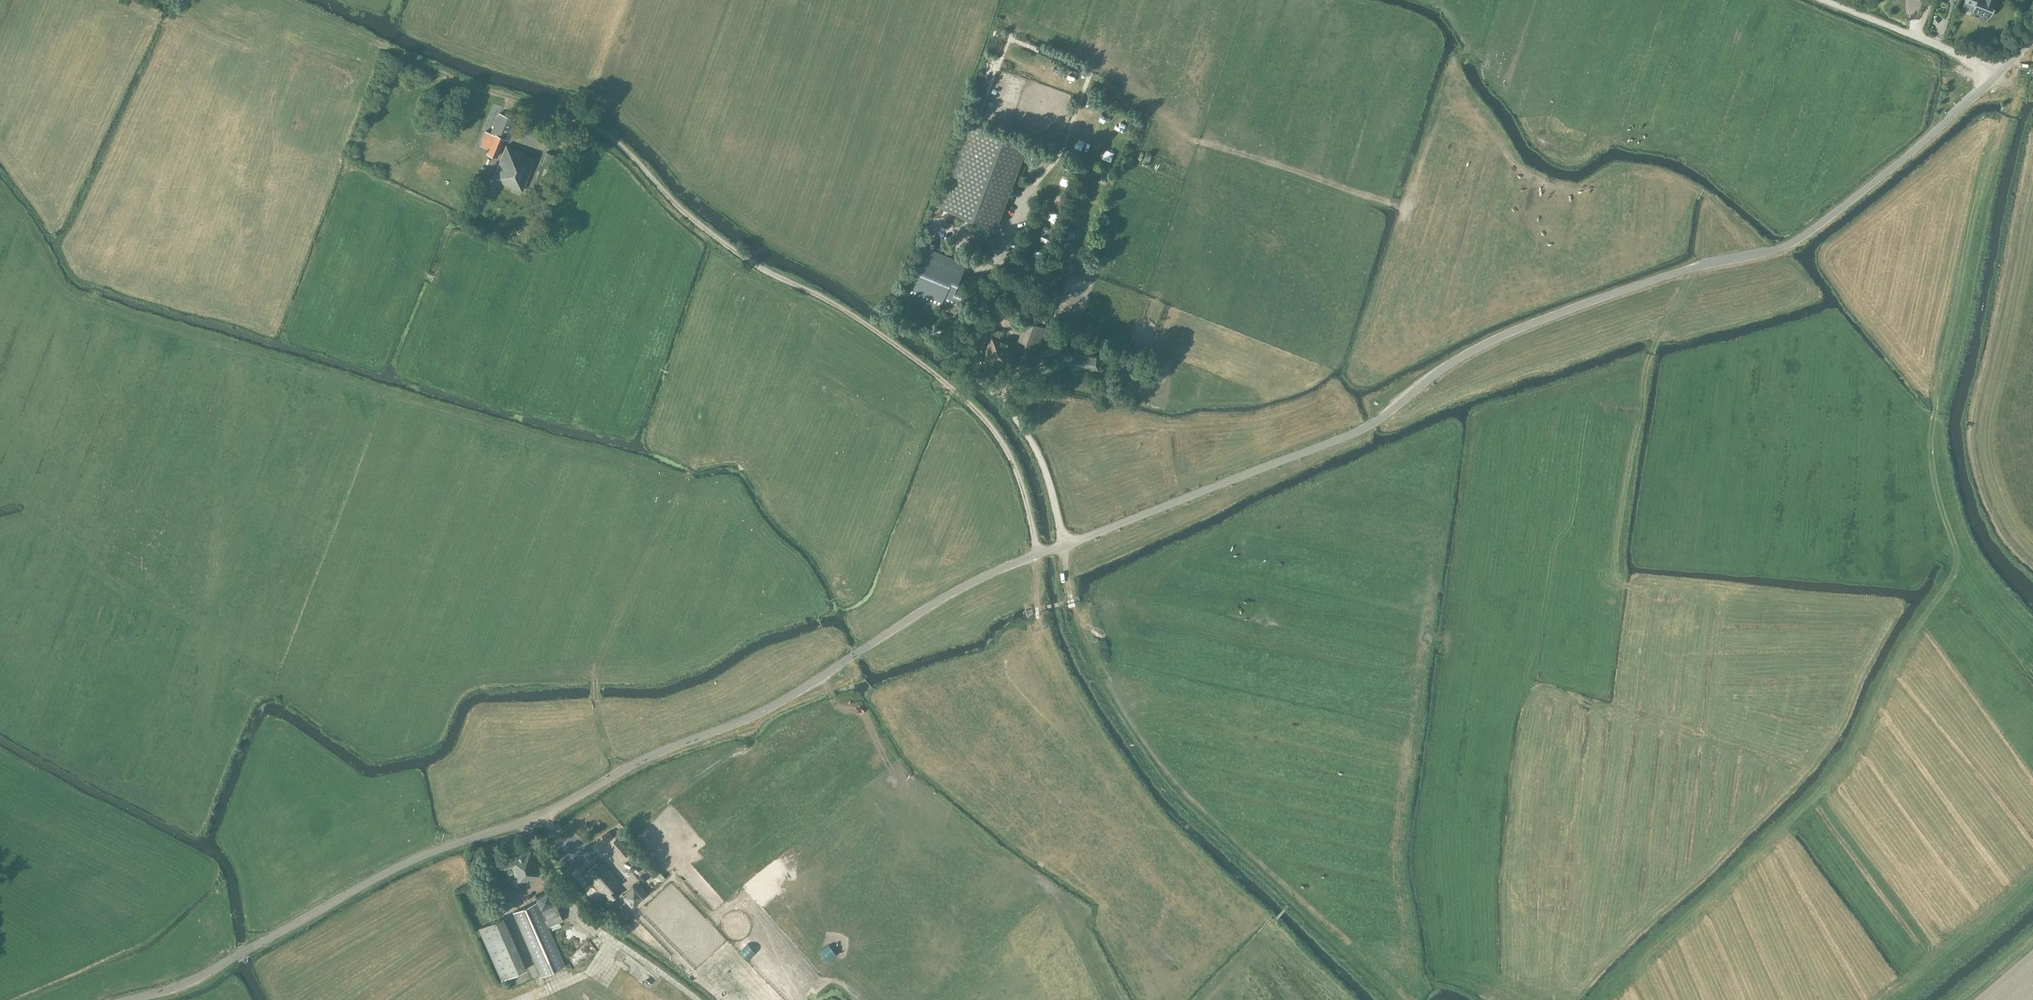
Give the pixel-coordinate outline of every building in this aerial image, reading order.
[(1963,6),(1973,10),(1985,15),(1984,15),(1989,17),(1996,0),(1965,0),(1964,2),(1963,6)] [(488,149),(486,153),(496,158),(504,139),(507,140),(507,139),(515,121),(500,115),(492,134),(486,131),(479,145),(488,149)] [(937,207),(996,229),(1027,144),(983,128),(968,122),(937,207)] [(526,155),(526,154),(506,146),(492,179),(521,191),(535,159),(526,155)] [(956,311),(964,291),(957,288),(967,264),(924,246),(903,296),(939,311),(941,305),(956,311)] [(969,280),(967,286),(987,293),(989,286),(969,280)] [(992,296),(991,295),(978,291),(973,304),(987,310),(992,296)] [(972,309),(968,320),(984,326),(988,315),(972,309)] [(1030,321),(1044,326),(1048,315),(1043,314),(1042,316),(1034,312),(1030,321)] [(1036,353),(1038,354),(1037,358),(1044,360),(1045,357),(1055,360),(1060,347),(1043,341),(1048,328),(1025,320),(1018,340),(1026,343),(1022,353),(1034,357),(1036,353)] [(960,335),(973,341),(976,334),(963,328),(960,335)] [(979,365),(985,367),(987,363),(1009,371),(1018,347),(1012,345),(1013,344),(999,339),(1002,332),(993,329),(982,361),(981,361),(979,365)] [(1048,330),(1045,337),(1061,342),(1063,335),(1048,330)] [(952,350),(963,356),(968,348),(957,342),(952,350)] [(1082,369),(1093,370),(1098,371),(1100,357),(1097,357),(1097,355),(1090,355),(1090,356),(1073,355),(1072,366),(1083,367),(1082,369)] [(1120,355),(1116,371),(1129,374),(1133,358),(1120,355)] [(502,862),(504,866),(505,870),(512,868),(516,880),(514,880),(515,883),(523,880),(523,881),(538,876),(530,852),(502,862)] [(620,882),(601,860),(601,859),(585,873),(604,895),(609,901),(614,896),(609,891),(620,882)] [(623,895),(633,906),(643,896),(634,885),(623,895)] [(536,896),(535,897),(537,901),(513,912),(541,976),(565,966),(550,931),(565,925),(563,921),(556,904),(538,912),(536,909),(541,907),(541,908),(553,903),(552,902),(553,901),(548,890),(547,891),(546,890),(536,894),(537,896),(536,896)] [(612,908),(607,914),(613,919),(617,913),(612,908)] [(526,969),(503,917),(478,929),(501,980),(526,969)]
